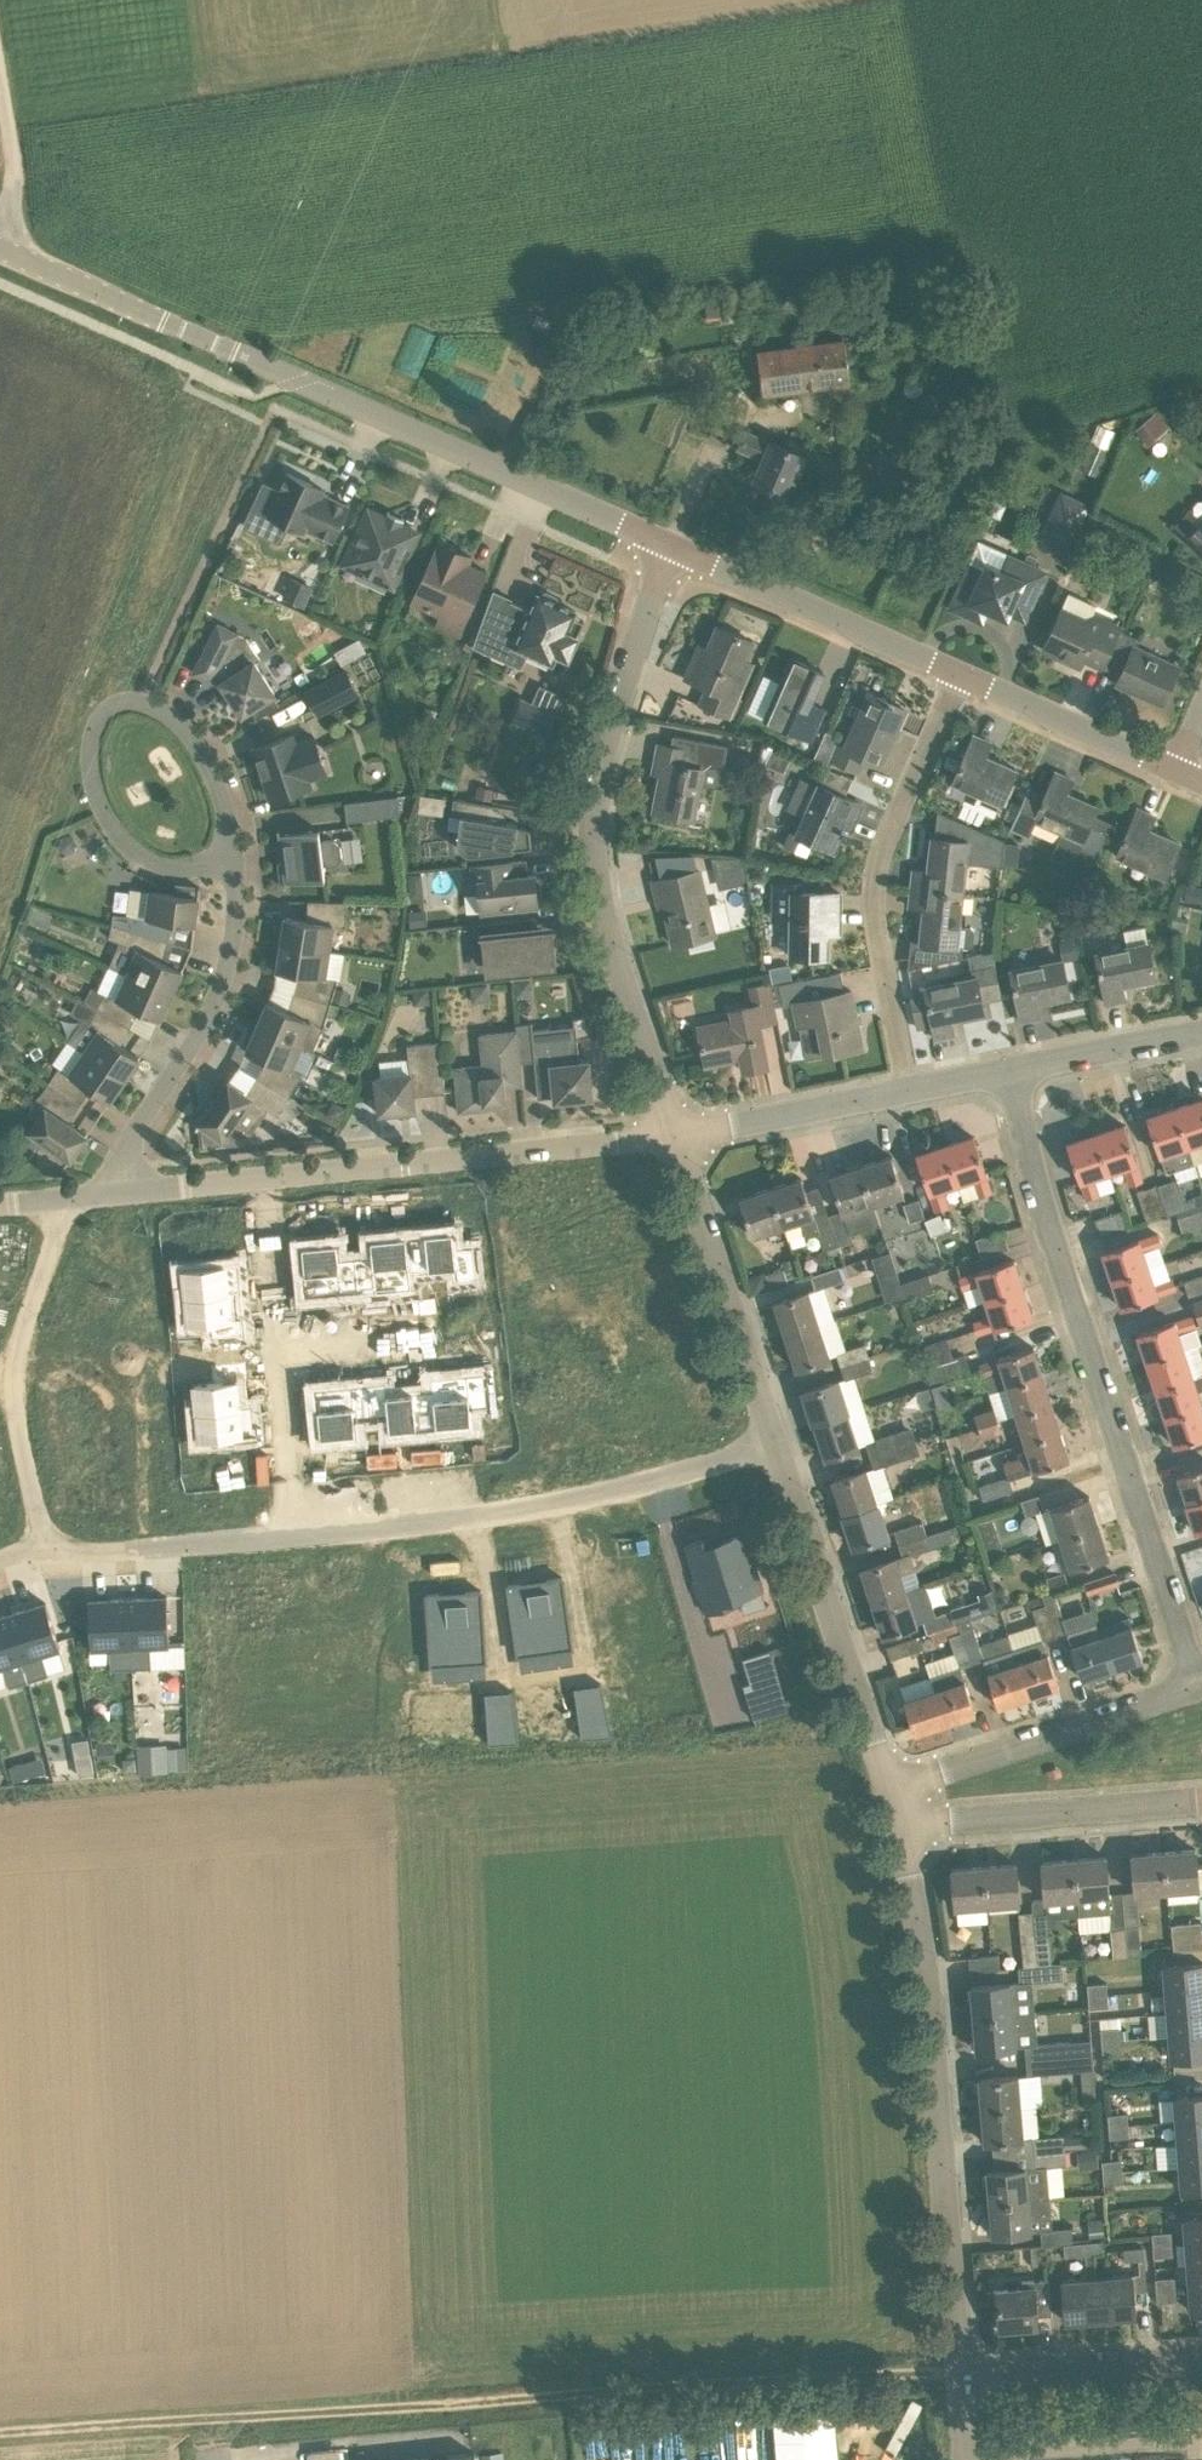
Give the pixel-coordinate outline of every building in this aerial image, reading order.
[(707,307),(707,319),(721,319),(721,306),(707,307)] [(850,383),(845,349),(883,344),(880,323),(834,329),(836,340),(758,351),(764,394),(850,383)] [(1157,413),(1137,430),(1150,445),(1170,428),(1157,413)] [(774,442),(772,444),(747,433),(741,448),(765,458),(756,479),(789,493),(801,466),(805,456),(774,442)] [(1080,467),(1100,477),(1112,450),(1091,441),(1080,467)] [(325,489),(288,473),(281,490),(264,482),(244,525),(261,532),(269,515),(306,532),(308,527),(315,530),(314,532),(334,541),(351,506),(330,496),(330,498),(323,495),(325,489)] [(1086,507),(1062,496),(1048,526),(1072,538),(1086,507)] [(1191,508),(1175,524),(1188,536),(1201,549),(1201,518),(1191,508)] [(370,510),(346,564),(394,586),(418,532),(403,525),(370,510)] [(473,556),(440,542),(413,601),(441,614),(463,624),(487,571),(470,563),(473,556)] [(1046,572),(980,543),(951,607),(973,616),(979,604),(1007,617),(1009,612),(1025,619),(1046,572)] [(315,587),(291,577),(282,598),(306,608),(315,587)] [(542,596),(539,594),(532,609),(512,599),(501,622),(485,615),(474,646),(522,668),(529,652),(532,642),(556,654),(569,659),(579,636),(568,631),(577,611),(558,603),(557,597),(547,592),(542,596)] [(1126,620),(1098,607),(1098,606),(1069,592),(1044,648),(1081,665),(1085,658),(1104,667),(1104,665),(1120,631),(1122,627),(1126,620)] [(248,638),(219,623),(194,672),(213,682),(215,679),(228,699),(232,697),(243,714),(275,693),(255,662),(261,658),(248,638)] [(732,692),(754,641),(718,625),(705,656),(697,653),(686,678),(709,688),(702,704),(730,716),(739,695),(732,692)] [(1179,668),(1152,655),(1136,648),(1140,640),(1120,631),(1104,665),(1122,674),(1118,683),(1162,703),(1179,668)] [(342,665),(367,652),(360,638),(335,652),(342,665)] [(469,656),(474,646),(466,642),(462,653),(469,656)] [(825,672),(793,658),(782,685),(768,719),(813,739),(825,709),(811,703),(825,672)] [(358,693),(346,670),(308,690),(320,713),(358,693)] [(765,717),(781,680),(765,673),(748,709),(765,717)] [(533,704),(525,724),(547,734),(556,714),(555,714),(563,696),(541,686),(533,704)] [(907,709),(870,692),(858,718),(846,747),(837,743),(836,745),(823,739),(816,754),(859,775),(866,758),(881,765),(907,709)] [(327,771),(326,769),(315,736),(297,743),(294,734),(255,747),(272,799),(311,785),(309,777),(327,771)] [(1001,803),(1017,770),(986,755),(992,743),(974,734),(953,782),(1001,803)] [(703,769),(724,772),(729,745),(676,735),(674,746),(659,744),(655,763),(664,764),(655,810),(694,817),(703,769)] [(734,776),(751,779),(756,757),(739,753),(734,776)] [(532,759),(523,778),(540,786),(548,767),(532,759)] [(1029,835),(1036,819),(1063,830),(1051,857),(1090,874),(1113,822),(1094,814),(1098,807),(1067,793),(1073,779),(1056,771),(1044,797),(1028,790),(1012,827),(1029,835)] [(863,804),(857,801),(819,785),(798,834),(790,830),(783,845),(807,856),(814,841),(835,850),(843,832),(847,834),(852,822),(855,823),(863,804)] [(494,788),(478,786),(476,798),(492,801),(494,788)] [(432,813),(434,796),(422,794),(419,812),(432,813)] [(399,795),(346,802),(348,821),(401,814),(399,795)] [(530,828),(518,827),(518,824),(494,820),(497,804),(455,798),(453,807),(454,812),(457,815),(461,816),(459,838),(459,843),(461,847),(464,851),(468,854),(473,855),(532,848),(530,828)] [(1165,876),(1181,843),(1150,829),(1156,816),(1139,808),(1128,835),(1118,856),(1165,876)] [(967,862),(1002,866),(1003,864),(1005,842),(1005,841),(940,811),(940,813),(945,815),(943,838),(933,837),(929,871),(914,870),(912,888),(964,893),(967,862)] [(337,865),(344,857),(341,845),(334,839),(321,840),(319,829),(281,834),(280,829),(279,829),(283,862),(279,862),(281,881),(285,880),(286,887),(287,887),(287,882),(326,877),(325,866),(337,865)] [(61,837),(58,844),(61,851),(68,854),(75,851),(78,844),(75,837),(68,835),(61,837)] [(1005,842),(1003,864),(1016,865),(1018,844),(1005,842)] [(541,882),(536,878),(536,874),(522,875),(520,861),(527,861),(527,859),(472,865),(475,893),(480,892),(482,911),(539,906),(538,901),(542,896),(541,882)] [(747,884),(743,868),(716,874),(719,890),(731,887),(747,884)] [(716,934),(716,933),(701,870),(655,880),(658,897),(663,896),(674,944),(703,937),(716,934)] [(151,890),(148,917),(114,913),(113,925),(132,930),(169,941),(172,928),(168,927),(169,921),(195,924),(195,925),(196,925),(201,887),(200,887),(199,888),(179,886),(178,894),(151,890)] [(1201,903),(1201,887),(1186,886),(1185,902),(1201,903)] [(925,908),(921,942),(938,943),(936,962),(935,962),(935,963),(961,957),(962,946),(970,947),(974,943),(976,931),(972,926),(961,925),(964,893),(912,888),(912,891),(910,906),(925,908)] [(828,925),(839,924),(838,893),(809,894),(792,893),(792,922),(778,922),(778,955),(791,955),(791,958),(829,957),(828,925)] [(284,930),(282,943),(331,950),(334,928),(335,925),(347,926),(347,910),(348,902),(309,901),(309,902),(314,902),(314,909),(313,921),(288,917),(288,916),(286,916),(284,930)] [(409,912),(411,927),(428,925),(427,910),(409,912)] [(1099,911),(1077,915),(1083,940),(1104,935),(1099,911)] [(1189,922),(1173,919),(1171,930),(1187,932),(1189,922)] [(128,974),(173,994),(184,969),(183,968),(182,969),(159,958),(163,941),(168,942),(169,941),(132,930),(113,925),(109,937),(127,945),(138,949),(128,974)] [(512,978),(533,976),(533,974),(532,974),(531,965),(552,963),(549,934),(533,936),(532,931),(536,931),(536,929),(487,934),(491,969),(511,967),(512,978)] [(1064,962),(1064,961),(1081,958),(1077,939),(1060,942),(1064,960),(1064,962)] [(1156,978),(1149,942),(1146,942),(1126,947),(1096,953),(1101,975),(1107,1003),(1126,1000),(1123,985),(1156,978)] [(279,970),(300,973),(295,990),(295,992),(331,1003),(338,979),(327,977),(331,950),(282,943),(278,970),(279,970)] [(1002,996),(993,952),(983,954),(969,956),(973,977),(954,981),(926,987),(926,990),(911,993),(918,1029),(933,1026),(936,1038),(955,1034),(952,1019),(985,1012),(983,1000),(1002,996)] [(1065,967),(1064,961),(1064,962),(1064,960),(1011,970),(1015,992),(1021,1021),(1040,1017),(1037,1002),(1071,995),(1065,967)] [(771,967),(774,985),(794,981),(791,964),(771,967)] [(162,1019),(173,994),(128,974),(117,998),(106,993),(98,1008),(131,1027),(141,1009),(160,1018),(162,1019)] [(822,995),(817,976),(794,981),(774,985),(772,985),(775,1006),(794,1003),(798,1026),(805,1058),(825,1055),(864,1047),(852,990),(845,991),(822,995)] [(517,997),(526,996),(532,989),(531,980),(516,981),(517,997)] [(771,982),(748,986),(751,1006),(732,1010),(734,1020),(699,1027),(707,1065),(742,1058),(745,1071),(768,1066),(760,1026),(778,1022),(775,1006),(772,985),(771,982)] [(471,986),(473,1003),(490,1001),(488,984),(471,986)] [(336,987),(333,1000),(349,1004),(352,992),(336,987)] [(415,1005),(431,1003),(430,988),(413,989),(415,1005)] [(270,1001),(269,1000),(258,1026),(303,1046),(314,1051),(324,1026),(331,1003),(295,992),(289,1010),(270,1001)] [(342,1006),(331,1003),(328,1014),(339,1018),(342,1006)] [(100,1030),(85,1051),(125,1079),(141,1056),(140,1056),(139,1056),(122,1044),(131,1027),(98,1008),(90,1023),(100,1030)] [(517,1030),(519,1048),(533,1046),(535,1061),(539,1098),(555,1096),(556,1100),(593,1096),(589,1061),(580,1062),(575,1018),(574,1018),(576,1037),(552,1040),(550,1028),(541,1029),(533,1029),(532,1022),(531,1022),(531,1023),(517,1025),(517,1030)] [(257,1076),(291,1095),(303,1075),(292,1070),(303,1046),(258,1026),(247,1051),(248,1051),(268,1059),(257,1076)] [(523,1084),(521,1062),(519,1048),(517,1030),(481,1034),(484,1064),(464,1066),(466,1082),(457,1083),(460,1111),(492,1108),(491,1102),(507,1101),(505,1086),(523,1084)] [(441,1042),(408,1045),(409,1058),(411,1073),(382,1077),(376,1077),(380,1113),(416,1110),(415,1095),(446,1092),(441,1042)] [(85,1051),(70,1073),(60,1067),(49,1083),(80,1104),(81,1103),(77,1100),(88,1085),(109,1100),(109,1101),(110,1102),(125,1079),(85,1051)] [(249,1134),(251,1135),(269,1109),(278,1115),(291,1095),(257,1076),(247,1093),(231,1082),(231,1081),(230,1081),(197,1128),(198,1129),(200,1126),(202,1128),(204,1147),(227,1145),(227,1143),(222,1143),(222,1140),(234,1123),(249,1134)] [(80,1104),(49,1083),(28,1113),(38,1120),(31,1130),(45,1139),(29,1162),(29,1168),(62,1165),(64,1166),(63,1167),(65,1168),(88,1134),(86,1133),(86,1134),(68,1122),(80,1104)] [(1195,1163),(1201,1161),(1201,1099),(1177,1107),(1195,1163)] [(333,1101),(327,1114),(341,1121),(347,1108),(333,1101)] [(1177,1107),(1148,1117),(1158,1144),(1166,1172),(1195,1163),(1177,1107)] [(315,1139),(330,1141),(332,1125),(317,1123),(315,1139)] [(1144,1180),(1129,1135),(1125,1124),(1097,1133),(1110,1170),(1124,1165),(1131,1184),(1144,1180)] [(1097,1133),(1070,1143),(1069,1143),(1088,1199),(1100,1195),(1093,1175),(1110,1170),(1097,1133)] [(975,1136),(956,1142),(946,1145),(958,1182),(974,1176),(980,1195),(993,1191),(975,1136)] [(946,1145),(918,1154),(936,1211),(947,1207),(941,1188),(958,1182),(946,1145)] [(864,1165),(876,1202),(904,1193),(901,1183),(892,1155),(864,1165)] [(864,1165),(848,1170),(831,1175),(840,1203),(843,1213),(845,1213),(847,1223),(834,1227),(840,1245),(853,1241),(850,1234),(881,1224),(874,1203),(876,1202),(864,1165)] [(815,1214),(802,1177),(772,1187),(785,1225),(801,1219),(807,1237),(819,1233),(825,1250),(840,1245),(834,1227),(834,1228),(828,1210),(815,1214)] [(1194,1198),(1185,1202),(1178,1179),(1157,1186),(1167,1215),(1177,1212),(1197,1205),(1194,1198)] [(1138,1192),(1148,1221),(1167,1215),(1157,1186),(1138,1192)] [(772,1187),(741,1198),(753,1236),(785,1225),(772,1187)] [(925,1217),(919,1199),(904,1204),(910,1222),(925,1217)] [(1197,1205),(1177,1212),(1185,1235),(1201,1230),(1201,1204),(1197,1205)] [(1124,1210),(1095,1219),(1102,1237),(1130,1228),(1124,1210)] [(932,1236),(948,1231),(942,1214),(927,1220),(932,1236)] [(476,1278),(473,1246),(456,1247),(455,1230),(407,1235),(411,1272),(456,1268),(458,1279),(476,1278)] [(1004,1230),(977,1238),(982,1258),(1010,1249),(1004,1230)] [(1144,1250),(1162,1244),(1158,1231),(1131,1240),(1104,1249),(1113,1279),(1150,1267),(1144,1250)] [(411,1272),(407,1235),(371,1238),(372,1256),(357,1257),(360,1289),(375,1287),(376,1293),(412,1290),(413,1290),(411,1272)] [(360,1289),(357,1257),(340,1259),(339,1242),(302,1245),(306,1294),(360,1289)] [(891,1251),(873,1257),(879,1279),(898,1274),(891,1251)] [(1023,1288),(1014,1260),(987,1269),(960,1277),(963,1287),(964,1287),(969,1305),(987,1300),(1023,1288)] [(228,1263),(182,1268),(185,1294),(231,1289),(228,1263)] [(794,1264),(767,1274),(766,1274),(771,1289),(799,1279),(794,1264)] [(840,1266),(818,1273),(811,1275),(816,1290),(845,1280),(840,1266)] [(1113,1279),(1123,1308),(1151,1299),(1177,1289),(1173,1276),(1155,1283),(1150,1267),(1113,1279)] [(278,1272),(279,1286),(289,1285),(287,1271),(278,1272)] [(746,1278),(752,1295),(770,1289),(765,1272),(746,1278)] [(930,1274),(903,1283),(907,1299),(935,1291),(930,1274)] [(1185,1281),(1190,1296),(1201,1293),(1201,1276),(1185,1281)] [(1023,1288),(987,1300),(993,1316),(974,1322),(978,1333),(1005,1325),(1032,1316),(1023,1288)] [(185,1294),(188,1323),(208,1321),(209,1337),(243,1334),(241,1315),(233,1316),(231,1289),(185,1294)] [(820,1323),(809,1290),(804,1293),(776,1301),(786,1334),(820,1323)] [(607,1298),(608,1312),(622,1311),(620,1296),(607,1298)] [(594,1299),(595,1313),(608,1312),(607,1298),(594,1299)] [(1193,1302),(1201,1325),(1201,1299),(1193,1302)] [(547,1303),(549,1317),(562,1316),(561,1302),(547,1303)] [(534,1304),(535,1319),(549,1317),(547,1303),(534,1304)] [(496,1326),(510,1325),(509,1311),(495,1312),(496,1326)] [(1148,1360),(1185,1348),(1179,1331),(1198,1325),(1195,1314),(1139,1332),(1148,1360)] [(622,1318),(609,1320),(610,1334),(624,1333),(622,1318)] [(597,1335),(610,1334),(609,1320),(596,1321),(597,1335)] [(797,1368),(831,1357),(830,1354),(820,1323),(786,1334),(797,1368)] [(563,1324),(549,1325),(551,1339),(564,1338),(563,1324)] [(496,1326),(497,1339),(512,1338),(510,1325),(496,1326)] [(551,1339),(549,1325),(536,1326),(537,1340),(551,1339)] [(928,1366),(955,1358),(948,1338),(921,1347),(928,1366)] [(837,1352),(838,1354),(841,1365),(869,1356),(865,1343),(847,1349),(846,1349),(837,1352)] [(1034,1345),(1006,1354),(979,1363),(983,1375),(984,1375),(1003,1369),(1008,1385),(1043,1373),(1034,1345)] [(1185,1348),(1148,1360),(1158,1388),(1194,1376),(1185,1348)] [(928,1366),(925,1368),(932,1386),(941,1383),(972,1373),(966,1354),(955,1358),(928,1366)] [(869,1356),(841,1365),(845,1377),(846,1380),(854,1377),(856,1376),(874,1370),(869,1356)] [(432,1378),(433,1389),(436,1427),(473,1423),(472,1406),(488,1404),(485,1372),(432,1378)] [(1043,1373),(1008,1385),(1017,1413),(1052,1401),(1043,1373)] [(1201,1390),(1201,1374),(1194,1376),(1158,1388),(1167,1416),(1201,1405),(1201,1400),(1199,1391),(1201,1390)] [(240,1379),(194,1383),(196,1411),(242,1407),(240,1379)] [(848,1412),(838,1382),(837,1380),(805,1391),(814,1423),(848,1412)] [(436,1427),(433,1389),(388,1394),(386,1382),(369,1384),(373,1416),(388,1414),(389,1431),(391,1431),(436,1427)] [(941,1383),(932,1386),(938,1409),(949,1406),(941,1383)] [(316,1389),(321,1438),(358,1434),(357,1417),(373,1416),(369,1384),(316,1389)] [(285,1393),(286,1402),(300,1401),(299,1391),(285,1393)] [(286,1402),(287,1412),(302,1410),(300,1401),(286,1402)] [(1052,1401),(1017,1413),(1026,1441),(1061,1429),(1052,1401)] [(1167,1416),(1176,1445),(1201,1436),(1201,1405),(1167,1416)] [(253,1431),(245,1432),(242,1407),(196,1411),(199,1439),(219,1437),(221,1453),(254,1450),(253,1431)] [(995,1408),(975,1414),(979,1426),(998,1420),(995,1408)] [(848,1412),(814,1423),(826,1456),(854,1448),(860,1446),(859,1444),(859,1443),(848,1412)] [(998,1420),(979,1426),(983,1438),(1002,1432),(998,1420)] [(912,1426),(894,1432),(898,1445),(916,1439),(912,1426)] [(1026,1441),(1030,1453),(1004,1461),(1008,1477),(979,1485),(984,1500),(1014,1490),(1011,1478),(1070,1459),(1061,1429),(1026,1441)] [(898,1445),(894,1432),(876,1438),(875,1438),(865,1441),(870,1454),(898,1445)] [(916,1439),(898,1445),(902,1458),(920,1452),(916,1439)] [(902,1458),(898,1445),(870,1454),(874,1467),(875,1467),(883,1464),(902,1458)] [(1178,1474),(1188,1503),(1201,1498),(1201,1466),(1178,1474)] [(878,1502),(873,1486),(868,1469),(834,1480),(844,1513),(878,1502)] [(1062,1503),(1052,1506),(1044,1509),(1044,1510),(1037,1512),(1046,1542),(1062,1537),(1099,1525),(1089,1494),(1062,1503)] [(1044,1510),(1044,1509),(1039,1495),(1022,1500),(1023,1503),(1027,1516),(1037,1512),(1044,1510)] [(1188,1503),(1197,1531),(1201,1530),(1201,1498),(1188,1503)] [(889,1535),(887,1528),(878,1502),(844,1513),(855,1546),(883,1537),(889,1535)] [(993,1518),(979,1523),(988,1552),(1003,1547),(993,1518)] [(899,1544),(928,1535),(923,1521),(895,1530),(899,1544)] [(1099,1525),(1062,1537),(1072,1569),(1110,1556),(1099,1525)] [(902,1574),(917,1569),(912,1555),(932,1548),(945,1544),(941,1532),(928,1536),(928,1535),(899,1544),(902,1555),(896,1557),(862,1568),(873,1601),(907,1590),(902,1574)] [(762,1590),(744,1534),(712,1544),(710,1537),(686,1545),(697,1578),(693,1579),(699,1598),(703,1597),(708,1614),(740,1604),(738,1598),(762,1590)] [(1065,1571),(1064,1572),(1047,1577),(1051,1592),(1054,1591),(1070,1586),(1065,1571)] [(1115,1572),(1105,1575),(1085,1581),(1088,1593),(1119,1584),(1115,1572)] [(510,1586),(519,1654),(520,1654),(572,1647),(562,1579),(510,1586)] [(912,1626),(924,1621),(928,1633),(959,1622),(972,1618),(967,1603),(951,1608),(952,1610),(936,1615),(925,1584),(907,1590),(873,1601),(884,1634),(912,1626)] [(127,1658),(127,1589),(88,1590),(88,1639),(110,1638),(110,1658),(127,1658)] [(164,1589),(127,1589),(127,1658),(144,1658),(144,1636),(164,1636),(164,1589)] [(1058,1636),(1068,1633),(1054,1591),(1051,1592),(1044,1595),(1042,1595),(1046,1605),(1056,1637),(1058,1636)] [(433,1664),(485,1661),(486,1661),(481,1592),(428,1595),(433,1664)] [(45,1598),(8,1611),(28,1676),(48,1670),(41,1651),(60,1644),(45,1598)] [(1046,1605),(1034,1609),(1042,1636),(1043,1639),(1044,1641),(1045,1640),(1056,1637),(1046,1605)] [(8,1611),(0,1613),(0,1664),(6,1662),(12,1681),(28,1676),(8,1611)] [(1101,1627),(1114,1668),(1143,1658),(1133,1626),(1130,1617),(1101,1627)] [(1030,1695),(1015,1649),(985,1659),(972,1618),(959,1622),(974,1664),(985,1660),(999,1705),(1030,1695)] [(976,1713),(966,1680),(962,1668),(974,1664),(959,1622),(928,1633),(931,1632),(934,1643),(951,1639),(960,1667),(931,1676),(931,1679),(932,1679),(935,1690),(946,1722),(976,1713)] [(1101,1627),(1100,1627),(1098,1622),(1069,1631),(1070,1632),(1074,1645),(1073,1646),(1084,1678),(1114,1668),(1101,1627)] [(922,1649),(918,1636),(887,1646),(892,1659),(922,1649)] [(1049,1653),(1048,1653),(1044,1641),(1043,1639),(1015,1649),(1030,1695),(1060,1685),(1051,1658),(1049,1653)] [(771,1649),(743,1657),(750,1681),(744,1683),(754,1719),(789,1708),(771,1649)] [(575,1687),(582,1737),(613,1736),(602,1683),(575,1687)] [(513,1690),(486,1692),(489,1743),(520,1741),(513,1690)] [(946,1722),(935,1690),(905,1700),(916,1732),(946,1722)] [(169,1770),(168,1747),(168,1744),(138,1746),(140,1774),(169,1772),(169,1770)] [(188,1769),(187,1746),(168,1747),(169,1770),(188,1769)] [(41,1756),(10,1765),(16,1781),(46,1772),(41,1756)] [(77,1759),(80,1776),(95,1773),(92,1756),(77,1759)] [(124,1759),(124,1772),(137,1771),(136,1758),(124,1759)] [(1196,1848),(1165,1851),(1168,1891),(1200,1888),(1196,1848)] [(1135,1882),(1136,1894),(1168,1891),(1165,1851),(1133,1853),(1135,1882)] [(1075,1858),(1081,1932),(1112,1929),(1114,1952),(1114,1957),(1127,1956),(1122,1892),(1110,1893),(1107,1855),(1075,1858)] [(1075,1858),(1043,1861),(1046,1890),(1046,1899),(1064,1898),(1065,1915),(1079,1914),(1081,1932),(1075,1858)] [(1017,1863),(1003,1864),(984,1865),(988,1905),(1020,1902),(1019,1892),(1017,1863)] [(988,1905),(984,1865),(953,1868),(956,1907),(988,1905)] [(1034,1911),(1020,1912),(1024,1966),(1039,1965),(1036,1935),(1034,1911)] [(1172,1924),(1175,1952),(1201,1950),(1201,1922),(1172,1924)] [(1140,1925),(1125,1926),(1127,1956),(1142,1955),(1140,1925)] [(1053,1964),(1050,1934),(1036,1935),(1039,1965),(1053,1964)] [(1000,1953),(998,1953),(970,1957),(971,1971),(1001,1968),(1000,1953)] [(1024,1966),(1019,1967),(1021,1983),(1064,1979),(1063,1962),(1053,1964),(1039,1965),(1024,1966)] [(1176,1965),(1163,1966),(1165,1989),(1201,1986),(1201,1963),(1176,1965)] [(975,2017),(1014,2014),(1012,1982),(972,1986),(975,2017)] [(1107,1982),(1088,1983),(1089,1996),(1108,1994),(1107,1982)] [(1165,1989),(1168,2013),(1201,2010),(1201,1986),(1165,1989)] [(1089,1996),(1089,2008),(1109,2006),(1108,1994),(1089,1996)] [(1168,2013),(1170,2036),(1201,2033),(1201,2010),(1168,2013)] [(1018,2046),(1016,2030),(1037,2028),(1036,2013),(1014,2014),(975,2017),(977,2049),(1006,2047),(1018,2046)] [(1103,2041),(1122,2039),(1121,2027),(1101,2029),(1103,2041)] [(1172,2059),(1201,2056),(1201,2033),(1170,2036),(1172,2059)] [(1094,2055),(1093,2039),(1092,2040),(1039,2044),(1026,2045),(1027,2060),(1055,2058),(1073,2057),(1094,2055)] [(1122,2039),(1103,2041),(1104,2052),(1123,2051),(1122,2039)] [(1094,2055),(1073,2057),(1074,2071),(1081,2070),(1095,2069),(1094,2055)] [(1057,2072),(1055,2058),(1027,2060),(1028,2075),(1057,2072)] [(1095,2069),(1081,2070),(1084,2102),(1098,2101),(1095,2069)] [(983,2110),(1023,2107),(1020,2075),(980,2078),(983,2110)] [(1163,2119),(1174,2118),(1173,2094),(1162,2094),(1163,2119)] [(1176,2097),(1175,2097),(1177,2120),(1201,2118),(1201,2094),(1176,2097)] [(985,2141),(1026,2138),(1023,2107),(983,2110),(985,2141)] [(1128,2112),(1109,2113),(1110,2126),(1129,2124),(1128,2112)] [(1177,2127),(1178,2143),(1201,2141),(1201,2118),(1177,2120),(1177,2127)] [(1110,2126),(1111,2138),(1130,2136),(1129,2124),(1110,2126)] [(1079,2141),(1079,2148),(1090,2147),(1089,2134),(1064,2136),(1065,2142),(1079,2141)] [(1064,2135),(1034,2137),(1035,2152),(1065,2149),(1079,2148),(1079,2141),(1065,2142),(1064,2136),(1064,2135)] [(1178,2143),(1180,2166),(1201,2165),(1201,2141),(1178,2143)] [(1036,2166),(1028,2167),(988,2170),(990,2202),(1051,2197),(1048,2166),(1066,2164),(1065,2149),(1035,2152),(1036,2166)] [(1098,2151),(1078,2153),(1079,2169),(1099,2168),(1098,2151)] [(1104,2172),(1123,2171),(1122,2159),(1103,2160),(1104,2172)] [(1180,2166),(1182,2190),(1201,2188),(1201,2165),(1180,2166)] [(1123,2171),(1104,2172),(1105,2185),(1124,2183),(1123,2171)] [(993,2234),(1032,2230),(1032,2214),(1052,2212),(1051,2197),(990,2202),(993,2234)] [(1186,2218),(1185,2218),(1187,2241),(1201,2240),(1201,2217),(1186,2218)] [(1088,2224),(1089,2238),(1105,2237),(1104,2223),(1088,2224)] [(1064,2244),(1073,2243),(1072,2227),(1053,2229),(1045,2229),(1042,2230),(1043,2245),(1047,2245),(1064,2244)] [(1172,2231),(1153,2233),(1154,2245),(1173,2243),(1172,2231)] [(1187,2241),(1189,2264),(1201,2263),(1201,2240),(1187,2241)] [(1103,2241),(1084,2242),(1085,2254),(1086,2273),(1096,2272),(1095,2253),(1104,2253),(1103,2241)] [(1073,2243),(1064,2244),(1065,2256),(1085,2254),(1084,2242),(1073,2243)] [(1173,2243),(1154,2245),(1155,2257),(1174,2255),(1173,2243)] [(1024,2260),(1047,2260),(1047,2246),(1024,2246),(1024,2260)] [(1144,2247),(1125,2248),(1126,2261),(1145,2259),(1144,2247)] [(1190,2282),(1191,2288),(1201,2287),(1201,2263),(1189,2264),(1190,2282)] [(1146,2273),(1140,2274),(1133,2275),(1134,2291),(1148,2290),(1146,2273)] [(1133,2274),(1109,2276),(1113,2317),(1136,2315),(1133,2274)] [(1109,2276),(1086,2278),(1089,2319),(1113,2317),(1109,2276)] [(1157,2290),(1176,2289),(1176,2277),(1156,2278),(1157,2290)] [(1052,2314),(1049,2285),(1049,2278),(1022,2280),(1023,2287),(998,2289),(1001,2326),(1039,2323),(1038,2316),(1052,2314)] [(1086,2278),(1063,2279),(1066,2321),(1089,2319),(1086,2278)] [(1192,2311),(1201,2310),(1201,2287),(1191,2288),(1192,2311)] [(1176,2289),(1157,2290),(1158,2302),(1177,2301),(1176,2289)] [(811,2436),(797,2436),(797,2418),(755,2416),(754,2459),(810,2459),(811,2436)]
